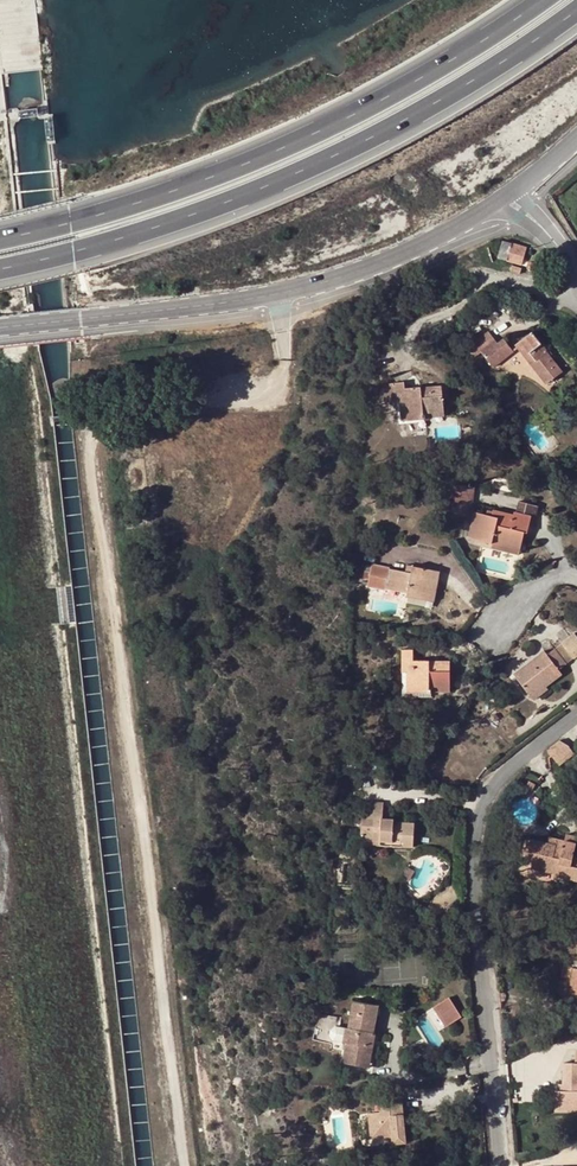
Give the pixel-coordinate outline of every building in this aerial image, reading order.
[(503,241),(498,257),(507,259),(507,260),(520,265),(526,246),(512,242),(511,244),(503,241)] [(535,262),(534,260),(533,260),(532,259),(531,259),(529,260),(528,261),(527,262),(527,263),(527,265),(528,266),(529,267),(530,268),(532,268),(533,268),(534,267),(535,266),(536,264),(536,263),(535,262)] [(510,265),(508,272),(518,274),(520,268),(510,265)] [(497,342),(488,331),(466,348),(474,357),(481,352),(493,367),(513,351),(503,338),(497,342)] [(545,352),(547,351),(531,331),(515,344),(546,384),(561,372),(549,356),(545,352)] [(393,383),(395,401),(399,401),(406,400),(408,419),(426,418),(426,412),(443,411),(441,386),(420,388),(420,386),(404,388),(404,382),(393,383)] [(380,384),(382,402),(395,401),(393,383),(380,384)] [(406,400),(399,401),(401,421),(407,420),(408,419),(406,400)] [(547,459),(542,463),(547,468),(551,464),(547,459)] [(453,485),(451,503),(455,504),(470,505),(472,487),(453,485)] [(528,525),(532,526),(537,506),(519,501),(516,512),(530,516),(528,525)] [(469,515),(470,505),(455,504),(454,513),(469,515)] [(526,532),(528,525),(530,516),(516,512),(514,512),(512,518),(499,514),(497,520),(490,519),(491,516),(474,512),(467,537),(492,543),(493,539),(514,544),(517,530),(524,532),(526,532)] [(519,551),(524,532),(517,530),(514,544),(493,539),(492,543),(519,551)] [(411,573),(405,572),(371,565),(368,585),(407,593),(408,590),(431,595),(433,581),(437,581),(439,571),(412,565),(411,573)] [(408,590),(407,593),(407,596),(434,602),(437,581),(433,581),(431,595),(408,590)] [(561,641),(573,657),(576,654),(576,637),(573,632),(561,641)] [(561,641),(554,647),(566,663),(573,657),(561,641)] [(513,674),(527,692),(542,681),(545,686),(561,674),(558,669),(566,663),(554,647),(545,653),(543,650),(513,674)] [(412,649),(401,649),(401,672),(406,672),(412,672),(412,691),(431,691),(431,686),(449,686),(449,661),(412,660),(412,649)] [(542,681),(527,692),(533,700),(547,689),(545,686),(542,681)] [(182,682),(172,684),(174,695),(184,693),(182,682)] [(560,740),(548,750),(560,766),(575,754),(570,746),(560,740)] [(388,822),(388,818),(381,818),(382,802),(367,801),(366,816),(362,816),(361,838),(379,839),(379,845),(411,847),(413,824),(393,823),(388,822)] [(576,837),(565,835),(564,841),(555,839),(554,845),(546,843),(530,839),(527,852),(533,854),(530,865),(554,870),(553,874),(552,876),(576,881),(576,880),(576,858),(571,856),(576,837)] [(520,863),(530,865),(533,854),(527,852),(530,839),(522,837),(519,850),(523,850),(520,863)] [(529,869),(553,874),(554,870),(530,865),(529,869)] [(576,968),(573,966),(567,994),(576,996),(576,990),(574,990),(576,976),(576,968)] [(448,997),(435,1006),(447,1025),(460,1016),(448,997)] [(370,1032),(373,1032),(378,1005),(353,1000),(348,1028),(344,1027),(344,1028),(341,1042),(345,1043),(341,1063),(360,1066),(362,1056),(366,1056),(370,1032)] [(447,1025),(435,1006),(432,1008),(444,1027),(447,1025)] [(341,1042),(344,1028),(335,1026),(330,1030),(329,1036),(333,1041),(341,1042)] [(375,1033),(373,1032),(370,1032),(366,1056),(362,1056),(360,1066),(368,1068),(375,1033)] [(564,1063),(564,1083),(563,1090),(558,1090),(555,1090),(555,1104),(576,1105),(576,1063),(564,1063)] [(392,1144),(407,1143),(405,1125),(400,1125),(399,1117),(404,1116),(402,1102),(380,1104),(380,1112),(368,1113),(370,1138),(391,1136),(392,1144)]
